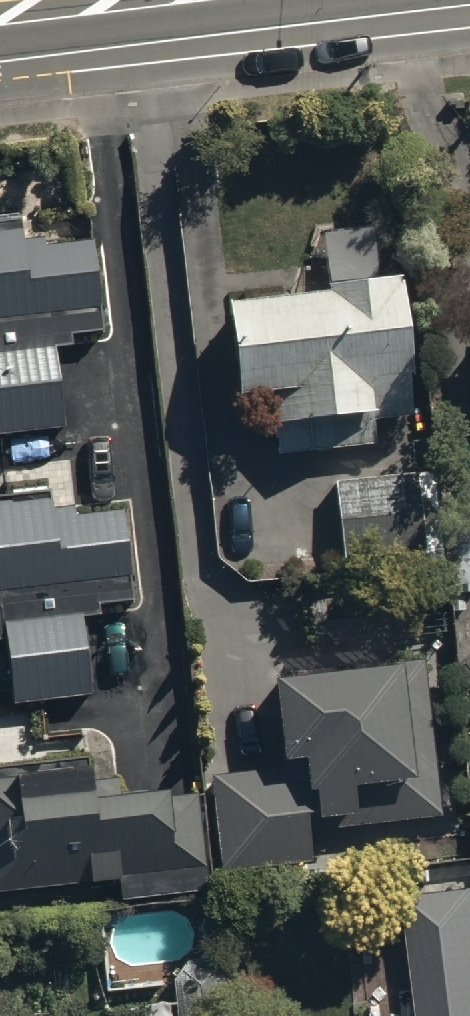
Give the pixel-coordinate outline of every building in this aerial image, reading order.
[(62,437),(55,355),(70,354),(69,342),(100,340),(92,250),(45,254),(44,244),(23,245),(21,230),(0,232),(0,442),(62,437)] [(229,308),(239,402),(271,399),(276,452),(337,446),(339,466),(378,462),(373,418),(415,414),(403,286),(329,293),(330,299),(283,304),(282,294),(249,298),(250,306),(229,308)] [(336,504),(343,568),(442,558),(438,514),(420,516),(416,476),(324,485),(326,505),(336,504)] [(0,506),(0,651),(5,651),(9,712),(91,706),(85,626),(102,625),(101,614),(131,612),(125,517),(52,522),(49,490),(13,493),(13,505),(0,506)] [(329,545),(257,549),(258,582),(331,578),(329,545)] [(357,676),(332,678),(333,683),(300,686),(299,681),(278,683),(279,695),(272,696),(280,773),(212,779),(222,881),(313,872),(308,828),(317,828),(318,833),(348,830),(349,834),(367,832),(368,836),(425,830),(425,826),(440,824),(425,669),(390,672),(391,677),(358,681),(357,676)] [(90,894),(91,896),(120,893),(121,909),(209,901),(201,803),(147,808),(147,803),(119,806),(118,787),(112,787),(109,752),(87,754),(88,767),(0,774),(0,901),(90,894)] [(467,898),(466,891),(426,895),(427,903),(421,903),(423,916),(406,918),(417,1015),(469,1015),(469,898),(467,898)] [(232,1007),(221,1008),(220,965),(188,966),(172,989),(173,1015),(233,1015),(232,1007)]
